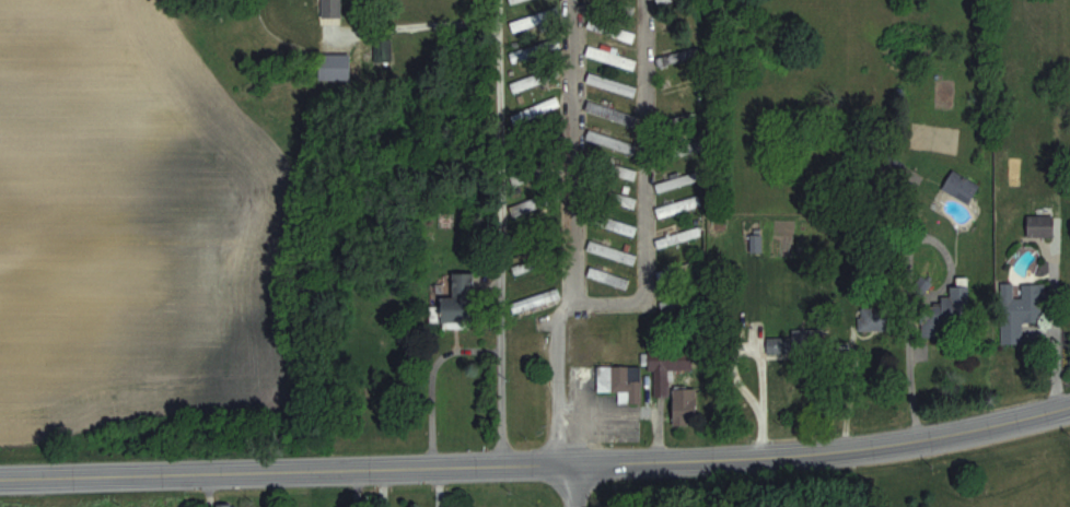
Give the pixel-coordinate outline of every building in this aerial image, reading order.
[(344,0),(319,0),(319,16),(344,16),(344,0)] [(511,21),(513,31),(557,19),(555,9),(511,21)] [(561,47),(558,38),(510,52),(513,62),(561,47)] [(391,41),(375,41),(375,59),(391,59),(391,41)] [(637,60),(590,45),(587,55),(634,69),(637,60)] [(700,57),(697,47),(657,57),(659,67),(700,57)] [(511,82),(514,91),(552,79),(549,70),(511,82)] [(588,81),(633,96),(636,87),(591,72),(588,81)] [(511,116),(516,127),(561,106),(556,96),(511,116)] [(637,170),(613,162),(610,172),(634,180),(637,170)] [(510,174),(512,185),(531,180),(528,169),(510,174)] [(942,188),(968,204),(980,185),(955,169),(942,188)] [(635,206),(637,197),(605,190),(603,199),(635,206)] [(637,225),(596,212),(593,222),(634,236),(637,225)] [(1054,214),(1028,214),(1028,236),(1054,236),(1054,214)] [(659,245),(703,238),(701,228),(657,235),(659,245)] [(588,248),(633,265),(636,255),(592,239),(588,248)] [(513,266),(515,274),(541,266),(538,258),(513,266)] [(657,271),(660,280),(701,269),(698,260),(657,271)] [(588,276),(626,288),(629,279),(591,266),(588,276)] [(474,272),(453,272),(453,296),(443,296),(443,327),(474,327),(474,272)] [(1000,343),(1023,343),(1023,321),(1041,321),(1041,283),(1021,283),(1021,295),(1015,295),(1014,282),(1000,282),(1000,343)] [(562,298),(558,287),(510,303),(514,314),(562,298)] [(968,296),(924,295),(923,334),(968,334),(968,296)] [(648,308),(649,322),(667,321),(666,306),(648,308)] [(768,353),(822,353),(822,329),(791,329),(791,336),(768,336),(768,353)] [(649,347),(649,369),(654,369),(654,396),(670,395),(670,369),(693,368),(692,347),(649,347)] [(642,365),(597,365),(597,391),(621,391),(621,402),(642,402),(642,365)]
